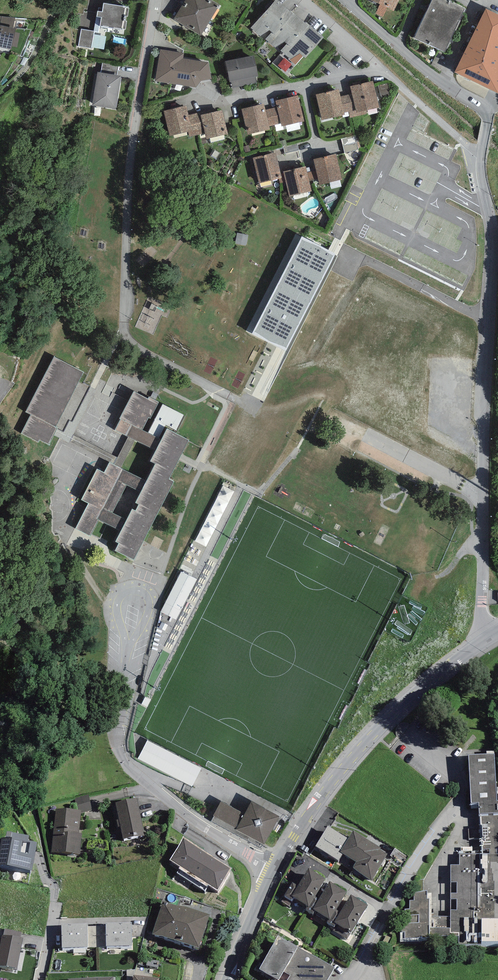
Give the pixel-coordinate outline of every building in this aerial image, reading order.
[(183,4),(210,21),(219,5),(211,0),(185,0),(183,4)] [(290,12),(277,0),(275,0),(251,27),(265,40),(290,12)] [(394,11),(400,0),(371,0),(394,11)] [(446,0),(432,0),(414,37),(445,52),(465,9),(446,0)] [(126,7),(104,3),(102,11),(98,11),(97,17),(101,17),(100,25),(125,30),(127,21),(126,21),(126,16),(128,16),(129,8),(126,7)] [(201,36),(210,21),(183,4),(174,19),(201,36)] [(485,9),(455,72),(497,93),(497,15),(485,9)] [(289,46),(308,25),(291,11),(290,12),(265,40),(280,52),(281,50),(287,44),(289,46)] [(13,28),(15,17),(0,16),(0,25),(13,28)] [(11,50),(12,46),(15,33),(16,29),(13,28),(0,25),(0,47),(11,50)] [(323,37),(308,25),(289,46),(287,44),(281,50),(289,58),(288,59),(296,65),(303,56),(305,58),(323,37)] [(94,31),(81,29),(78,46),(91,48),(94,31)] [(20,34),(15,33),(12,46),(17,47),(20,34)] [(155,81),(179,85),(183,58),(184,53),(160,49),(155,81)] [(254,55),(226,61),(229,82),(231,81),(232,88),(257,83),(256,77),(258,76),(254,55)] [(208,62),(183,58),(179,85),(196,87),(201,81),(211,79),(208,62)] [(119,65),(102,63),(101,73),(117,75),(119,65)] [(101,73),(97,72),(92,106),(116,109),(121,76),(117,75),(101,73)] [(373,81),(350,86),(352,94),(356,110),(356,113),(366,110),(379,108),(373,81)] [(387,83),(378,86),(381,98),(390,96),(387,83)] [(340,96),(338,89),(316,94),(322,120),(345,115),(344,113),(340,96)] [(352,94),(340,96),(344,113),(348,112),(356,110),(352,94)] [(298,95),(275,100),(277,107),(281,123),(281,126),(304,121),(298,95)] [(264,103),(241,109),(248,135),(271,129),(270,126),(266,110),(264,103)] [(188,115),(186,105),(164,111),(170,136),(188,132),(192,131),(188,115)] [(281,123),(277,107),(266,110),(270,126),(281,123)] [(222,110),(201,115),(205,133),(207,139),(228,134),(222,110)] [(367,114),(366,110),(356,113),(356,110),(348,112),(350,118),(367,114)] [(200,112),(188,115),(192,131),(188,132),(189,137),(205,133),(201,115),(200,112)] [(355,134),(340,138),(344,153),(359,150),(355,134)] [(297,143),(283,146),(285,154),(299,150),(297,143)] [(281,174),(276,153),(253,158),(259,183),(279,178),(282,178),(281,174)] [(336,154),(313,159),(315,166),(318,179),(319,185),(342,180),(336,154)] [(306,168),(306,166),(284,172),(284,173),(286,182),(290,196),(312,191),(310,181),(306,168)] [(315,166),(306,168),(310,181),(318,179),(315,166)] [(336,255),(301,237),(252,332),(287,350),(336,255)] [(137,329),(154,336),(165,313),(148,306),(137,329)] [(40,440),(48,444),(53,435),(69,443),(69,442),(109,462),(104,473),(97,469),(81,500),(88,503),(75,528),(90,536),(98,519),(121,531),(115,542),(118,543),(115,551),(134,560),(174,482),(169,479),(189,440),(167,428),(161,439),(159,438),(148,433),(142,429),(148,418),(150,419),(159,402),(149,397),(148,399),(133,391),(119,419),(121,419),(115,430),(128,437),(117,457),(73,435),(96,390),(79,381),(84,372),(54,357),(26,412),(31,415),(21,433),(38,442),(40,440)] [(163,404),(148,433),(159,438),(166,425),(176,430),(184,415),(163,404)] [(209,549),(236,493),(224,487),(197,544),(209,549)] [(164,615),(181,622),(198,579),(181,573),(164,615)] [(202,768),(147,740),(138,759),(192,787),(202,768)] [(469,755),(471,803),(479,803),(479,813),(497,812),(497,801),(494,753),(469,755)] [(89,794),(75,798),(78,810),(81,810),(80,813),(92,810),(89,794)] [(137,798),(116,802),(123,839),(144,835),(137,798)] [(279,816),(252,801),(245,814),(221,801),(210,821),(260,848),(262,843),(264,844),(279,816)] [(78,810),(55,808),(52,852),(80,854),(82,833),(79,833),(80,813),(81,810),(78,810)] [(479,813),(482,853),(460,853),(459,865),(451,864),(450,916),(450,932),(459,933),(459,936),(459,943),(481,944),(481,941),(497,941),(497,812),(479,813)] [(381,848),(353,830),(348,839),(328,826),(315,846),(338,860),(343,854),(356,862),(352,868),(372,880),(388,854),(380,849),(381,848)] [(7,831),(5,839),(2,838),(0,851),(0,865),(32,870),(37,842),(28,840),(29,835),(7,831)] [(232,868),(183,838),(169,860),(180,867),(179,869),(177,873),(205,890),(208,885),(218,891),(232,868)] [(407,856),(394,848),(390,855),(403,863),(407,856)] [(326,879),(308,868),(297,885),(292,882),(284,895),(292,900),(294,897),(307,906),(308,906),(315,896),(326,879)] [(347,892),(330,882),(319,899),(315,896),(308,906),(307,906),(305,909),(313,914),(316,910),(329,919),(330,919),(336,909),(347,892)] [(427,891),(414,893),(414,900),(410,900),(409,909),(405,909),(405,911),(402,911),(402,932),(400,932),(401,942),(429,940),(429,936),(429,916),(429,899),(427,899),(427,891)] [(368,905),(351,894),(340,912),(336,909),(330,919),(329,919),(327,922),(335,927),(333,930),(347,939),(368,905)] [(199,947),(210,914),(183,906),(173,904),(162,905),(153,934),(161,935),(199,947)] [(450,916),(429,916),(429,936),(459,936),(459,933),(450,932),(450,916)] [(132,922),(106,923),(106,926),(106,946),(132,946),(132,922)] [(87,923),(61,924),(62,948),(88,947),(87,926),(87,923)] [(106,926),(87,926),(88,947),(106,946),(106,926)] [(5,929),(4,935),(20,937),(21,932),(5,929)] [(24,938),(20,937),(4,935),(3,934),(0,947),(0,966),(17,968),(24,938)] [(283,971),(297,947),(288,942),(278,936),(259,969),(278,979),(283,971)] [(297,947),(283,971),(290,975),(287,979),(288,979),(327,979),(335,967),(298,947),(297,947)] [(159,960),(139,957),(138,964),(158,968),(159,960)]
